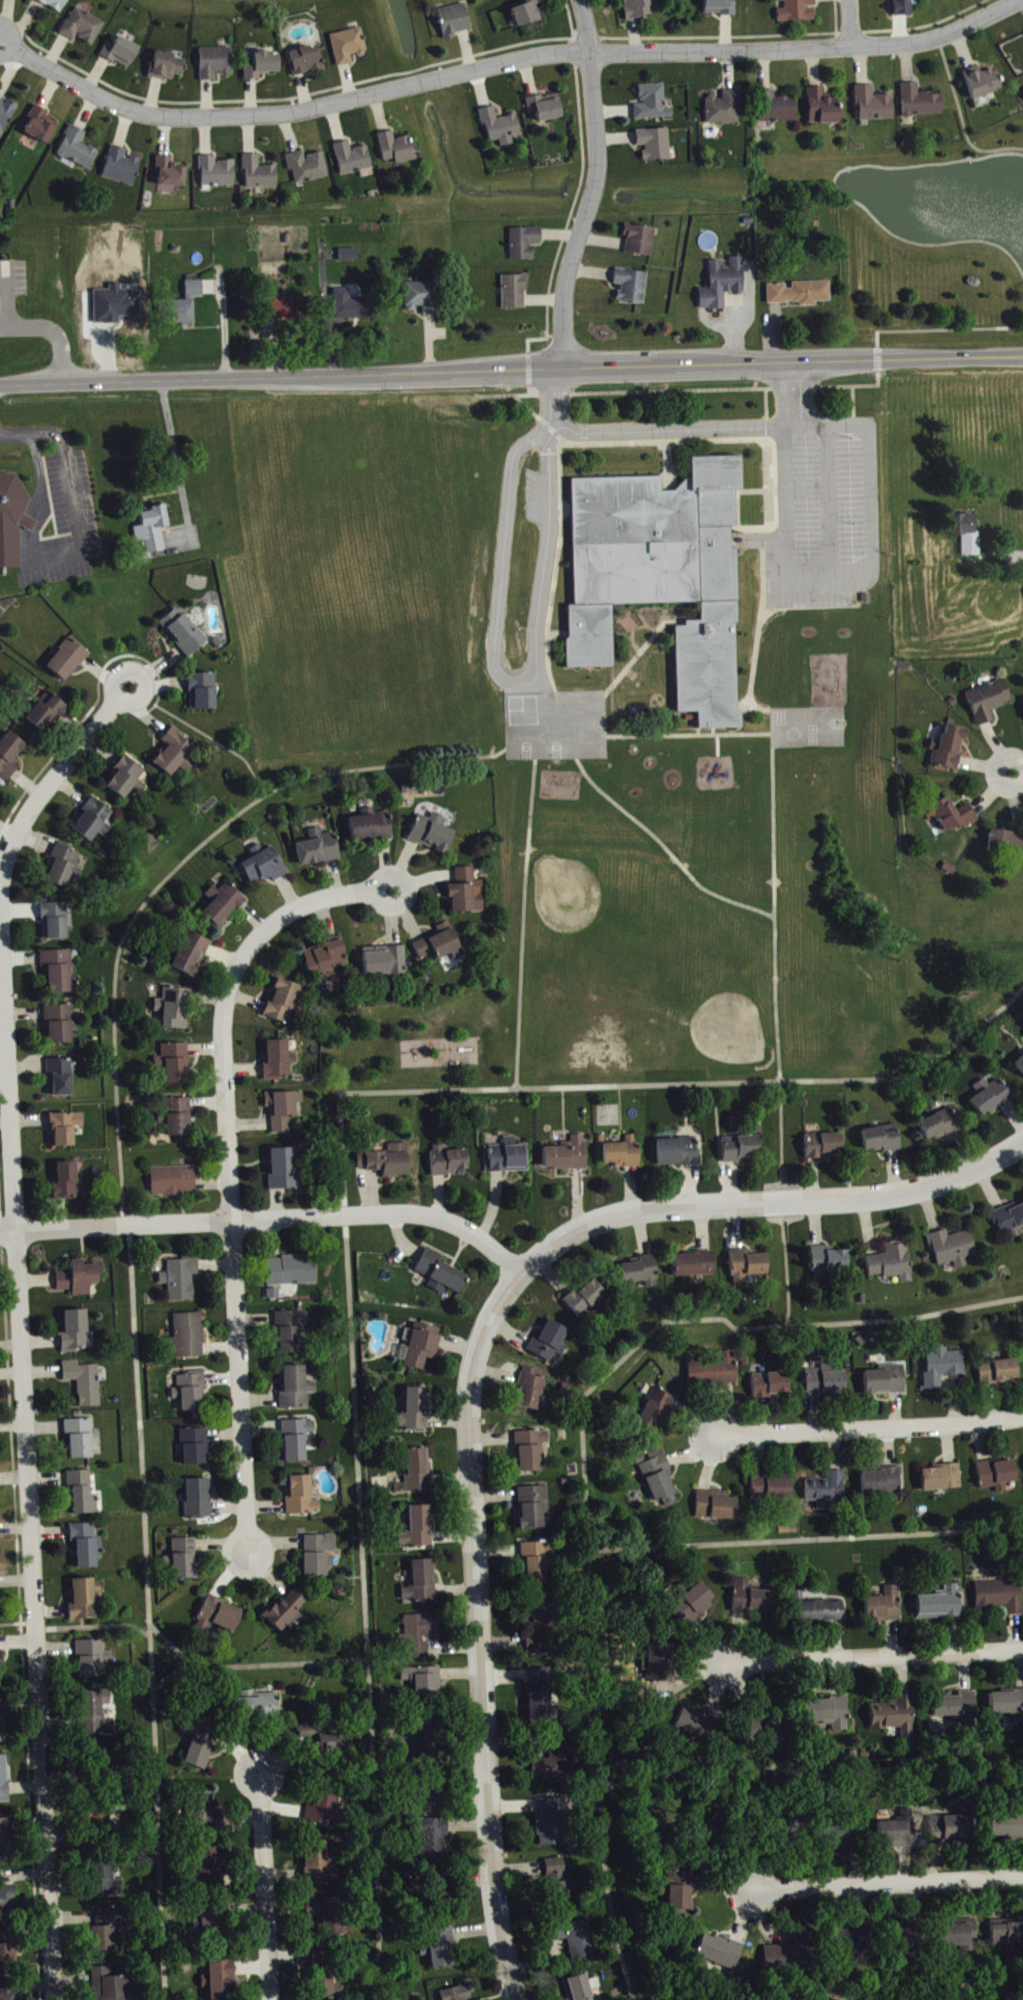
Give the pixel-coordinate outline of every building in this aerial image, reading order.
[(62,13),(68,0),(34,0),(62,13)] [(519,29),(543,21),(539,5),(544,4),(543,0),(527,0),(528,4),(513,9),(519,29)] [(627,21),(652,17),(649,0),(624,0),(627,21)] [(706,16),(737,15),(737,3),(731,3),(731,0),(706,0),(706,16)] [(784,10),(779,10),(779,22),(816,21),(816,8),(817,8),(817,0),(784,0),(784,10)] [(914,17),(914,0),(896,0),(897,17),(914,17)] [(473,33),(467,4),(439,11),(446,39),(473,33)] [(96,47),(107,23),(76,8),(63,35),(77,42),(79,39),(96,47)] [(332,35),(339,68),(354,65),(353,58),(369,55),(363,29),(332,35)] [(115,46),(108,43),(102,56),(131,70),(142,48),(120,37),(115,46)] [(295,76),(324,71),(320,47),(291,52),(295,76)] [(233,49),(201,50),(202,82),(220,81),(220,77),(234,76),(233,49)] [(184,78),(188,61),(175,59),(176,55),(159,52),(153,78),(175,83),(177,76),(184,78)] [(246,80),(262,80),(262,74),(281,74),(280,53),(255,54),(256,66),(246,67),(246,80)] [(965,72),(974,101),(1004,91),(997,69),(982,74),(980,67),(965,72)] [(944,116),(944,94),(920,95),(920,84),(904,84),(904,117),(944,116)] [(636,120),(675,119),(675,109),(667,109),(666,85),(641,86),(641,104),(636,104),(636,120)] [(895,96),(875,97),(875,86),(858,87),(859,122),(896,121),(895,96)] [(826,88),(810,89),(811,125),(841,124),(840,100),(827,100),(826,88)] [(708,124),(742,124),(742,91),(725,91),(725,98),(708,98),(708,124)] [(763,123),(798,122),(797,98),(777,99),(777,91),(762,91),(763,123)] [(528,100),(531,114),(537,113),(539,123),(564,119),(559,94),(528,100)] [(2,143),(19,107),(0,98),(0,142),(2,143)] [(51,114),(39,107),(25,132),(49,146),(60,126),(48,119),(51,114)] [(483,110),(490,143),(501,141),(502,148),(515,145),(513,137),(523,135),(518,115),(498,120),(496,107),(483,110)] [(91,170),(100,152),(83,144),(88,133),(73,126),(59,155),(91,170)] [(672,161),(670,130),(638,131),(638,147),(645,146),(646,162),(672,161)] [(385,162),(397,160),(398,165),(416,161),(410,137),(396,140),(394,132),(379,135),(385,162)] [(374,170),(369,148),(352,151),(350,142),(336,145),(342,177),(374,170)] [(105,178),(135,187),(143,160),(130,156),(131,151),(114,146),(105,178)] [(330,178),(325,152),(307,156),(306,152),(287,156),(290,172),(295,171),(298,185),(330,178)] [(157,173),(163,173),(162,186),(186,189),(188,167),(173,166),(174,158),(159,156),(157,173)] [(279,189),(279,167),(261,167),(260,156),(246,156),(247,189),(279,189)] [(237,186),(236,162),(218,162),(218,157),(202,157),(203,188),(237,186)] [(654,257),(657,229),(627,226),(626,237),(629,237),(627,254),(654,257)] [(534,261),(534,245),(543,245),(543,229),(512,230),(512,262),(534,261)] [(359,262),(359,250),(341,250),(341,262),(359,262)] [(746,293),(745,258),(731,258),(732,269),(724,270),(723,261),(712,262),(712,289),(702,290),(702,311),(727,310),(727,294),(746,293)] [(649,273),(617,270),(616,285),(622,286),(620,303),(646,305),(649,273)] [(528,310),(527,276),(503,277),(504,310),(528,310)] [(188,301),(169,302),(170,326),(197,325),(196,298),(206,298),(205,282),(187,282),(188,301)] [(769,304),(801,303),(801,305),(832,304),(831,282),(791,284),(791,285),(769,286),(769,304)] [(407,284),(408,311),(425,310),(425,316),(440,316),(439,283),(407,284)] [(336,321),(374,320),(374,299),(351,299),(351,289),(335,290),(336,321)] [(310,322),(310,299),(266,298),(266,321),(310,322)] [(737,453),(738,488),(732,488),(732,490),(733,524),(727,524),(727,527),(728,546),(733,546),(735,599),(733,599),(734,620),(731,620),(734,704),(734,707),(738,711),(738,725),(711,726),(696,726),(694,726),(694,709),(673,710),(671,623),(682,623),(682,620),(682,618),(697,617),(697,600),(609,602),(611,664),(563,666),(562,638),(565,634),(565,633),(565,602),(571,602),(568,508),(567,476),(658,473),(659,488),(667,488),(671,488),(686,473),(687,473),(686,454),(737,453)] [(17,565),(15,523),(25,528),(29,530),(34,519),(29,516),(19,510),(26,496),(11,470),(1,470),(1,468),(0,468),(0,565),(17,565)] [(160,501),(165,523),(158,524),(162,546),(144,550),(142,537),(133,539),(130,524),(137,523),(135,510),(142,509),(141,505),(160,501)] [(976,515),(952,516),(953,537),(964,537),(964,557),(982,556),(982,533),(977,533),(976,515)] [(125,552),(128,564),(145,560),(142,548),(125,552)] [(189,659),(208,644),(179,608),(161,624),(189,659)] [(69,683),(90,652),(69,638),(48,669),(69,683)] [(218,711),(217,675),(191,675),(192,711),(218,711)] [(1013,704),(1005,681),(968,693),(979,727),(996,722),(993,711),(1013,704)] [(67,706),(49,692),(27,719),(46,734),(67,706)] [(960,772),(968,730),(946,726),(943,743),(933,741),(931,751),(935,752),(933,766),(960,772)] [(154,764),(173,778),(180,768),(189,774),(196,765),(189,760),(198,748),(173,729),(163,742),(168,745),(154,764)] [(10,782),(20,769),(15,765),(28,746),(10,732),(1,744),(0,743),(0,775),(10,782)] [(138,797),(146,786),(141,781),(147,773),(126,756),(115,770),(119,773),(108,787),(125,801),(132,792),(138,797)] [(106,838),(113,829),(107,824),(115,813),(95,798),(72,830),(92,844),(99,834),(106,838)] [(947,835),(963,825),(966,830),(980,822),(970,805),(958,812),(950,798),(924,812),(931,823),(938,819),(947,835)] [(364,811),(364,818),(351,819),(354,841),(394,836),(391,812),(377,814),(376,809),(364,811)] [(432,820),(420,815),(410,842),(448,855),(456,832),(443,827),(446,818),(434,813),(432,820)] [(310,831),(312,841),(297,845),(302,868),(342,860),(337,833),(324,836),(323,829),(310,831)] [(993,830),(990,849),(1022,854),(1022,834),(993,830)] [(256,858),(240,866),(252,888),(272,877),(275,883),(289,875),(274,847),(265,852),(262,845),(252,851),(256,858)] [(67,890),(71,882),(78,884),(83,871),(77,869),(82,855),(57,846),(50,866),(51,867),(45,882),(67,890)] [(487,912),(485,882),(476,882),(476,868),(458,869),(458,886),(450,886),(452,914),(487,912)] [(247,901),(228,883),(220,892),(215,887),(207,896),(213,902),(202,914),(220,930),(247,901)] [(68,940),(68,928),(73,928),(73,919),(69,919),(69,904),(43,905),(44,941),(68,940)] [(465,959),(451,922),(437,928),(440,934),(415,944),(421,960),(436,954),(438,961),(453,955),(456,962),(465,959)] [(172,969),(195,978),(199,969),(200,970),(212,943),(188,932),(172,969)] [(334,969),(350,965),(344,941),(304,951),(312,982),(336,976),(334,969)] [(366,954),(367,977),(392,976),(392,979),(407,978),(406,947),(390,948),(390,953),(366,954)] [(42,952),(43,969),(47,969),(48,995),(71,994),(70,988),(75,988),(74,951),(42,952)] [(294,1026),(301,1004),(297,1003),(302,987),(279,980),(266,1018),(294,1026)] [(163,1030),(188,1031),(190,990),(165,989),(164,1001),(157,1000),(156,1013),(164,1014),(163,1030)] [(47,1007),(48,1046),(73,1045),(73,1033),(79,1033),(79,1022),(75,1022),(75,1006),(47,1007)] [(267,1081),(293,1080),(293,1065),(299,1065),(298,1055),(290,1055),(290,1042),(266,1042),(267,1081)] [(166,1086),(190,1086),(189,1045),(165,1046),(166,1086)] [(73,1060),(49,1061),(50,1087),(54,1087),(54,1097),(74,1097),(73,1060)] [(975,1088),(980,1095),(971,1102),(984,1120),(1014,1099),(1000,1080),(991,1086),(986,1080),(975,1088)] [(267,1094),(268,1109),(274,1108),(275,1134),(292,1134),(291,1119),(298,1119),(298,1104),(305,1104),(305,1093),(267,1094)] [(192,1137),(191,1100),(168,1100),(169,1138),(192,1137)] [(928,1142),(938,1138),(939,1141),(963,1132),(954,1109),(920,1122),(928,1142)] [(54,1148),(76,1148),(75,1128),(85,1128),(85,1114),(53,1115),(54,1148)] [(863,1130),(866,1154),(901,1151),(899,1127),(863,1130)] [(807,1160),(832,1160),(832,1155),(843,1155),(843,1135),(807,1135),(807,1160)] [(588,1170),(587,1136),(573,1137),(573,1148),(546,1148),(546,1171),(588,1170)] [(605,1145),(605,1165),(616,1165),(616,1169),(640,1169),(640,1137),(627,1137),(628,1145),(605,1145)] [(488,1174),(530,1173),(530,1147),(517,1147),(517,1138),(505,1138),(506,1147),(492,1147),(492,1161),(488,1161),(488,1174)] [(723,1139),(724,1165),(742,1164),(742,1159),(760,1158),(759,1138),(723,1139)] [(658,1141),(659,1168),(703,1166),(703,1150),(698,1150),(698,1140),(658,1141)] [(359,1154),(359,1172),(385,1172),(385,1180),(410,1179),(410,1145),(390,1145),(390,1153),(359,1154)] [(469,1151),(446,1152),(445,1146),(433,1147),(434,1177),(460,1176),(459,1172),(470,1172),(469,1151)] [(273,1192),(299,1191),(298,1149),(271,1150),(273,1192)] [(78,1163),(58,1164),(59,1177),(54,1177),(55,1200),(87,1199),(87,1185),(79,1186),(78,1163)] [(196,1168),(152,1169),(153,1197),(197,1196),(196,1168)] [(1006,1242),(1019,1236),(1016,1230),(1022,1227),(1022,1206),(1019,1207),(1017,1204),(994,1214),(1006,1242)] [(971,1232),(950,1238),(948,1231),(930,1236),(939,1268),(956,1263),(958,1270),(970,1267),(967,1259),(978,1257),(971,1232)] [(868,1257),(870,1279),(901,1276),(902,1284),(912,1283),(908,1242),(887,1244),(888,1256),(868,1257)] [(848,1252),(828,1253),(828,1248),(813,1248),(814,1279),(827,1279),(827,1273),(849,1272),(848,1252)] [(469,1276),(440,1263),(443,1257),(428,1249),(417,1273),(432,1280),(429,1288),(444,1295),(447,1288),(461,1295),(469,1276)] [(732,1252),(733,1285),(748,1284),(748,1277),(769,1276),(768,1255),(749,1256),(749,1251),(732,1252)] [(676,1256),(677,1279),(686,1278),(686,1288),(696,1288),(696,1277),(717,1276),(716,1254),(676,1256)] [(196,1302),(195,1277),(201,1276),(200,1255),(185,1256),(185,1261),(169,1262),(169,1274),(161,1275),(161,1286),(169,1286),(170,1303),(196,1302)] [(642,1264),(622,1266),(624,1286),(648,1283),(648,1289),(660,1287),(657,1256),(641,1258),(642,1264)] [(268,1287),(318,1286),(317,1258),(268,1259),(268,1287)] [(58,1274),(59,1293),(74,1292),(74,1298),(92,1297),(92,1285),(100,1285),(100,1266),(85,1267),(84,1262),(73,1262),(73,1273),(58,1274)] [(609,1295),(594,1278),(566,1303),(582,1320),(609,1295)] [(270,1301),(281,1300),(281,1291),(269,1291),(270,1301)] [(63,1353),(89,1352),(88,1312),(66,1312),(66,1334),(62,1334),(63,1353)] [(281,1355),(301,1355),(300,1327),(310,1327),(310,1313),(280,1314),(281,1355)] [(206,1359),(205,1315),(175,1315),(177,1360),(206,1359)] [(541,1342),(534,1339),(529,1353),(553,1363),(557,1353),(565,1357),(569,1347),(564,1345),(570,1330),(549,1321),(541,1342)] [(437,1362),(444,1330),(416,1324),(414,1332),(407,1330),(405,1342),(411,1343),(405,1368),(425,1372),(428,1360),(437,1362)] [(966,1377),(965,1353),(949,1353),(949,1351),(928,1352),(929,1374),(926,1374),(926,1392),(944,1392),(943,1377),(966,1377)] [(738,1385),(737,1352),(723,1352),(723,1362),(690,1362),(690,1386),(738,1385)] [(980,1365),(983,1385),(1021,1381),(1018,1360),(980,1365)] [(64,1363),(65,1384),(79,1383),(80,1409),(102,1408),(100,1367),(80,1368),(80,1362),(64,1363)] [(307,1367),(281,1368),(283,1410),(310,1410),(310,1394),(318,1394),(318,1384),(307,1384),(307,1367)] [(907,1394),(906,1367),(880,1367),(880,1372),(866,1372),(867,1395),(907,1394)] [(546,1380),(543,1379),(544,1371),(525,1368),(518,1408),(541,1412),(546,1380)] [(206,1372),(188,1372),(188,1377),(179,1377),(180,1390),(174,1390),(174,1400),(183,1400),(183,1413),(204,1412),(203,1391),(207,1391),(206,1372)] [(754,1375),(755,1396),(791,1395),(790,1374),(754,1375)] [(398,1430),(428,1431),(429,1390),(407,1389),(406,1417),(398,1417),(398,1430)] [(679,1401),(657,1389),(640,1420),(663,1432),(679,1401)] [(94,1460),(94,1446),(102,1445),(101,1434),(95,1434),(94,1421),(66,1422),(66,1437),(71,1437),(72,1461),(94,1460)] [(286,1464),(308,1463),(307,1435),(317,1435),(317,1422),(285,1423),(286,1464)] [(208,1430),(183,1431),(184,1467),(209,1466),(208,1430)] [(543,1473),(542,1445),(551,1445),(550,1433),(519,1434),(520,1474),(543,1473)] [(430,1450),(407,1451),(408,1492),(431,1492),(430,1450)] [(673,1472),(665,1450),(650,1455),(652,1462),(642,1466),(655,1505),(665,1501),(667,1508),(679,1503),(669,1473),(673,1472)] [(979,1465),(982,1490),(998,1488),(998,1494),(1009,1493),(1007,1485),(1018,1483),(1016,1460),(979,1465)] [(924,1492),(963,1491),(962,1467),(924,1469),(924,1492)] [(863,1472),(864,1497),(903,1496),(902,1471),(863,1472)] [(99,1515),(98,1496),(92,1496),(92,1472),(71,1472),(73,1516),(99,1515)] [(754,1475),(753,1500),(792,1500),(792,1481),(769,1480),(769,1475),(754,1475)] [(289,1515),(322,1515),(322,1502),(313,1502),(313,1477),(291,1478),(291,1490),(288,1490),(289,1515)] [(186,1481),(188,1519),(213,1518),(212,1480),(186,1481)] [(520,1489),(522,1530),(545,1529),(545,1515),(550,1515),(549,1488),(520,1489)] [(730,1493),(699,1492),(698,1520),(738,1521),(739,1500),(729,1500),(730,1493)] [(433,1547),(432,1507),(411,1507),(411,1528),(408,1528),(408,1536),(400,1536),(401,1548),(433,1547)] [(97,1525),(71,1526),(72,1543),(78,1543),(79,1570),(98,1570),(98,1560),(104,1560),(103,1539),(97,1539),(97,1525)] [(306,1536),(305,1579),(329,1580),(329,1567),(335,1567),(336,1555),(337,1555),(338,1537),(306,1536)] [(175,1581),(198,1581),(197,1540),(174,1540),(175,1581)] [(528,1545),(529,1585),(549,1585),(548,1557),(558,1557),(558,1544),(528,1545)] [(436,1601),(435,1561),(412,1562),(413,1590),(403,1590),(404,1602),(436,1601)] [(779,1593),(750,1591),(751,1581),(737,1580),(735,1611),(777,1614),(779,1593)] [(97,1621),(96,1596),(103,1595),(103,1581),(74,1582),(75,1605),(70,1606),(71,1622),(97,1621)] [(719,1604),(703,1583),(692,1591),(691,1590),(671,1605),(689,1627),(719,1604)] [(977,1610),(1008,1609),(1008,1617),(1022,1616),(1022,1583),(976,1584),(977,1610)] [(962,1619),(961,1586),(947,1586),(947,1597),(919,1597),(919,1620),(962,1619)] [(900,1587),(886,1587),(887,1598),(867,1599),(867,1620),(878,1619),(878,1623),(901,1623),(900,1587)] [(303,1617),(298,1613),(310,1601),(295,1588),(266,1619),(285,1636),(303,1617)] [(208,1597),(199,1619),(235,1635),(244,1613),(208,1597)] [(528,1655),(552,1654),(551,1600),(527,1601),(528,1627),(535,1627),(535,1636),(527,1636),(528,1655)] [(846,1602),(796,1603),(797,1624),(846,1623),(846,1602)] [(440,1616),(407,1616),(408,1661),(430,1661),(430,1638),(440,1638),(440,1616)] [(115,1652),(107,1653),(107,1642),(80,1643),(82,1679),(104,1679),(104,1665),(115,1664),(115,1652)] [(403,1670),(403,1688),(415,1687),(415,1703),(441,1703),(441,1669),(403,1670)] [(532,1722),(553,1722),(552,1670),(531,1670),(532,1722)] [(82,1693),(85,1739),(115,1737),(114,1720),(107,1720),(106,1707),(113,1707),(112,1691),(82,1693)] [(281,1694),(255,1696),(255,1692),(243,1692),(244,1700),(237,1700),(238,1722),(282,1719),(281,1694)] [(935,1718),(977,1719),(978,1694),(964,1693),(964,1698),(935,1698),(935,1718)] [(992,1717),(1022,1716),(1022,1725),(1022,1693),(992,1693),(992,1717)] [(872,1706),(873,1731),(903,1730),(903,1740),(916,1740),(915,1697),(898,1697),(898,1705),(872,1706)] [(807,1701),(808,1726),(835,1725),(835,1734),(850,1733),(849,1699),(807,1701)] [(698,1713),(697,1716),(684,1710),(674,1731),(707,1746),(718,1722),(698,1713)] [(216,1730),(189,1722),(185,1736),(193,1738),(185,1766),(207,1772),(215,1746),(211,1745),(216,1730)] [(436,1723),(409,1724),(409,1740),(419,1740),(419,1760),(437,1759),(436,1723)] [(794,1724),(761,1723),(761,1746),(794,1747),(794,1724)] [(319,1753),(346,1754),(346,1736),(325,1736),(325,1724),(298,1724),(298,1740),(319,1740),(319,1753)] [(534,1780),(576,1778),(574,1740),(551,1741),(551,1761),(533,1761),(534,1780)] [(9,1757),(0,1757),(0,1799),(1,1805),(10,1804),(9,1757)] [(424,1809),(445,1810),(446,1772),(425,1772),(424,1809)] [(340,1787),(315,1786),(314,1823),(339,1824),(340,1787)] [(214,1793),(193,1793),(194,1829),(214,1828),(214,1793)] [(567,1847),(565,1800),(541,1801),(542,1848),(567,1847)] [(110,1810),(87,1811),(89,1834),(111,1833),(110,1810)] [(916,1848),(916,1811),(903,1811),(903,1823),(880,1823),(881,1848),(916,1848)] [(993,1813),(993,1842),(1022,1842),(1022,1813),(993,1813)] [(699,1852),(718,1852),(719,1817),(700,1817),(699,1852)] [(932,1819),(933,1841),(974,1840),(973,1817),(932,1819)] [(12,1820),(0,1821),(0,1863),(14,1862),(12,1820)] [(448,1821),(427,1821),(426,1862),(447,1863),(448,1821)] [(851,1851),(851,1829),(830,1830),(830,1852),(851,1851)] [(340,1885),(339,1871),(332,1872),(332,1859),(328,1859),(328,1844),(309,1845),(311,1886),(340,1885)] [(199,1849),(200,1887),(222,1886),(221,1862),(230,1862),(230,1848),(199,1849)] [(549,1861),(552,1908),(570,1907),(567,1860),(549,1861)] [(115,1865),(94,1866),(95,1896),(124,1896),(124,1882),(115,1882),(115,1865)] [(670,1912),(693,1913),(693,1888),(697,1888),(697,1874),(670,1873),(670,1912)] [(434,1902),(454,1901),(453,1879),(433,1880),(434,1902)] [(0,1888),(0,1916),(16,1916),(16,1887),(0,1888)] [(310,1901),(310,1922),(321,1922),(321,1936),(344,1935),(342,1900),(310,1901)] [(195,1921),(196,1941),(229,1939),(227,1904),(199,1906),(200,1921),(195,1921)] [(93,1954),(124,1953),(124,1935),(117,1935),(117,1911),(97,1911),(97,1928),(93,1928),(93,1954)] [(570,1941),(572,1962),(597,1959),(592,1923),(553,1928),(555,1943),(570,1941)] [(943,1950),(978,1949),(978,1923),(942,1923),(943,1950)] [(993,1949),(1016,1950),(1016,1946),(1022,1946),(1022,1924),(993,1923),(993,1949)] [(896,1950),(920,1950),(920,1929),(896,1928),(896,1950)] [(836,1930),(836,1952),(864,1951),(864,1959),(872,1959),(871,1929),(836,1930)] [(434,1970),(454,1968),(451,1944),(456,1944),(454,1930),(430,1933),(434,1970)] [(766,1972),(812,1973),(813,1930),(794,1930),(794,1947),(766,1947),(766,1972)] [(16,1970),(15,1931),(0,1932),(0,1970),(16,1970)] [(730,1945),(704,1936),(695,1962),(718,1970),(719,1967),(735,1973),(745,1946),(731,1941),(730,1945)] [(210,1989),(211,1999),(236,1999),(234,1962),(209,1964),(210,1977),(202,1977),(203,1990),(210,1989)] [(117,1978),(116,1968),(96,1969),(97,1999),(127,1999),(126,1978),(117,1978)] [(588,1976),(564,1982),(569,1999),(594,1999),(588,1976)] [(15,1992),(3,1994),(1,1981),(0,1981),(0,1999),(16,1999),(15,1992)] [(471,1986),(443,1992),(445,1999),(474,1999),(471,1986)]
